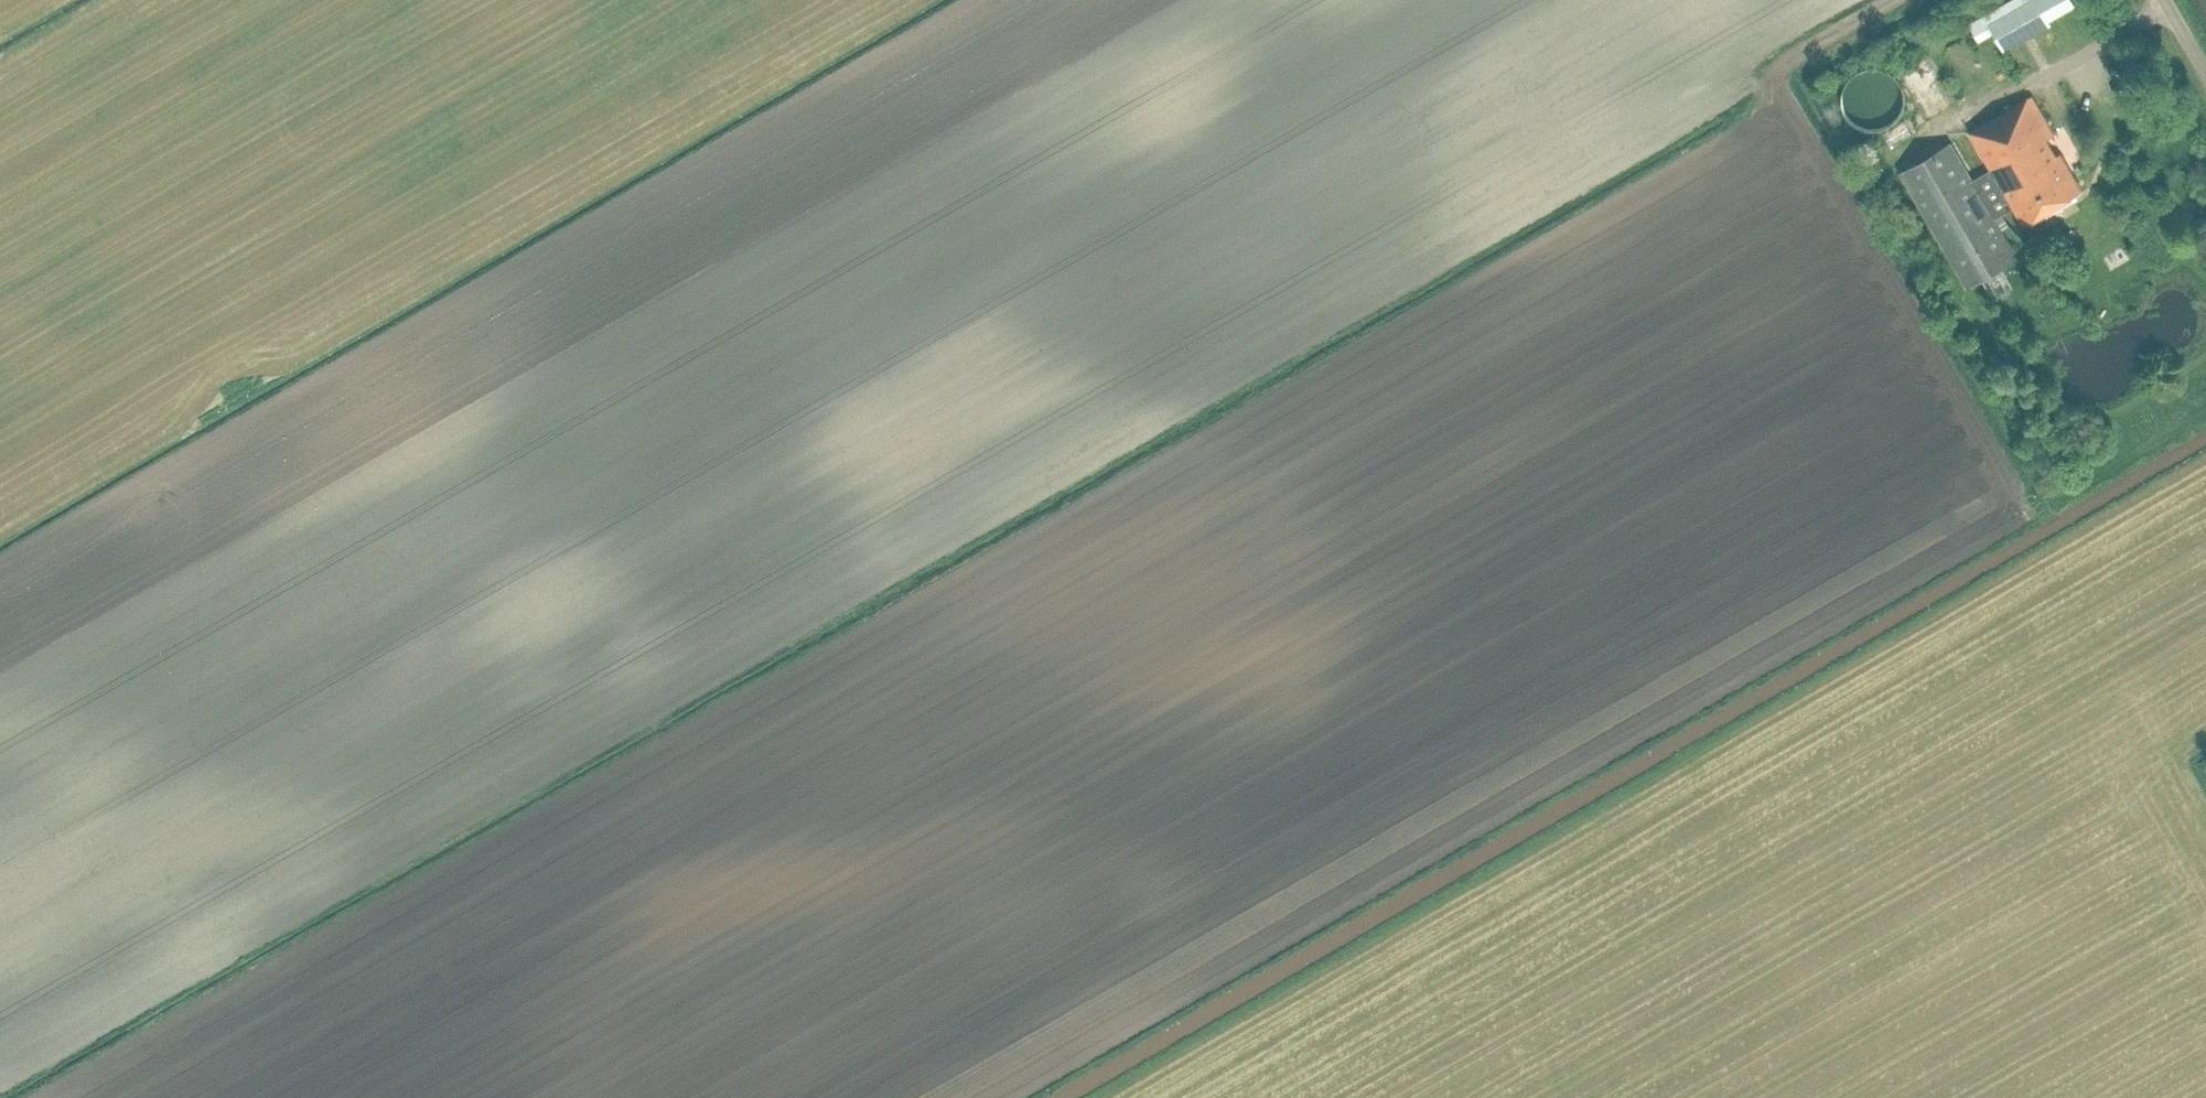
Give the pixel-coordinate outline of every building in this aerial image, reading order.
[(1984,12),(2004,50),(2050,23),(2049,20),(2058,13),(2074,4),(2072,0),(2006,0),(1984,12)] [(2014,46),(2002,53),(2015,75),(2026,69),(2014,46)] [(1857,124),(1867,128),(1877,128),(1886,125),(1895,119),(1901,110),(1903,101),(1903,90),(1899,81),(1892,73),(1883,68),(1873,66),(1863,68),(1854,72),(1847,80),(1842,89),(1841,99),(1844,109),(1849,118),(1857,124)] [(2080,188),(2059,151),(2054,154),(2045,138),(2054,133),(2031,94),(1970,130),(1991,167),(1972,178),(1951,141),(1900,171),(1967,285),(2017,255),(1994,216),(2012,205),(2022,221),(2080,188)]
